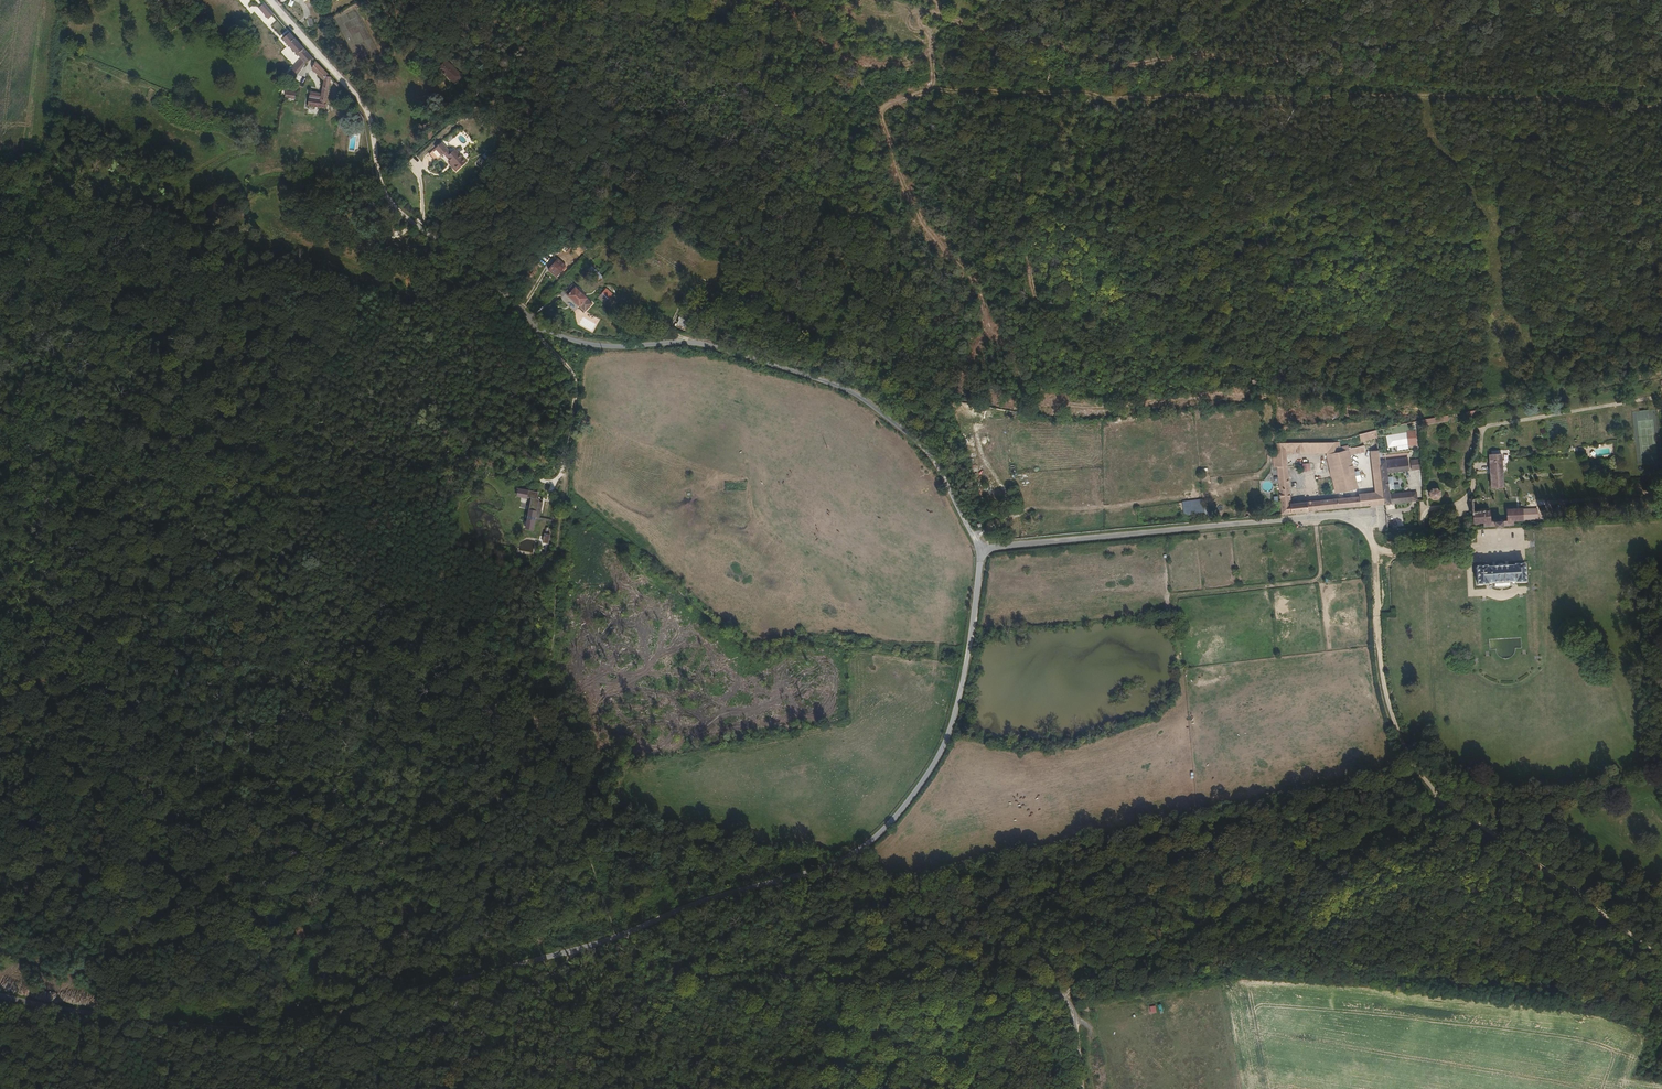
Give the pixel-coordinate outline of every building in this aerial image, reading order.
[(267,13),(258,2),(251,8),(260,19),(267,13)] [(283,31),(280,43),(285,49),(290,57),(294,62),(297,64),(306,57),(283,31)] [(429,63),(432,66),(441,59),(438,56),(429,63)] [(314,76),(322,77),(308,59),(304,71),(313,82),(314,76)] [(441,59),(432,66),(445,79),(453,71),(441,59)] [(284,79),(297,64),(294,62),(284,73),(280,69),(277,72),(284,79)] [(322,77),(314,76),(313,82),(310,94),(309,100),(317,102),(322,77)] [(315,110),(317,102),(309,100),(310,94),(300,91),(299,98),(297,105),(315,110)] [(351,136),(349,150),(358,152),(360,137),(351,136)] [(436,149),(440,145),(434,138),(427,145),(434,151),(436,149)] [(448,145),(444,148),(440,153),(445,158),(447,160),(445,163),(449,167),(459,158),(448,145)] [(561,271),(566,265),(558,258),(552,264),(561,271)] [(536,268),(543,276),(548,272),(540,264),(536,268)] [(555,294),(568,304),(576,295),(563,284),(555,294)] [(604,304),(613,294),(606,287),(597,297),(604,304)] [(679,315),(677,325),(685,326),(687,316),(679,315)] [(944,402),(945,410),(978,416),(979,409),(944,402)] [(1564,430),(1558,431),(1559,450),(1566,449),(1564,430)] [(1377,442),(1376,435),(1360,436),(1361,443),(1377,442)] [(1641,451),(1655,451),(1655,435),(1641,435),(1641,451)] [(1285,441),(1275,441),(1275,454),(1271,454),(1272,465),(1276,466),(1279,513),(1356,507),(1356,498),(1288,502),(1286,452),(1325,452),(1332,492),(1338,492),(1349,491),(1350,489),(1354,488),(1353,483),(1359,482),(1358,472),(1352,473),(1349,458),(1347,450),(1340,451),(1339,446),(1338,440),(1301,441),(1299,441),(1290,441),(1285,441)] [(1347,450),(1349,458),(1362,455),(1362,448),(1347,450)] [(1369,453),(1373,494),(1381,494),(1380,484),(1380,479),(1379,467),(1378,452),(1369,453)] [(1482,473),(1466,475),(1467,482),(1482,481),(1483,494),(1497,493),(1494,459),(1481,460),(1482,473)] [(1268,481),(1261,486),(1266,492),(1273,486),(1268,481)] [(526,529),(533,531),(535,521),(540,521),(543,501),(537,500),(538,494),(518,491),(517,499),(531,501),(526,529)] [(1356,507),(1372,505),(1374,505),(1373,494),(1356,495),(1356,498),(1356,507)] [(1373,494),(1374,505),(1382,505),(1381,496),(1381,494),(1373,494)] [(1390,495),(1390,505),(1410,504),(1409,494),(1390,495)] [(1433,501),(1433,500),(1433,499),(1433,498),(1432,497),(1431,496),(1431,495),(1430,495),(1429,494),(1428,494),(1427,494),(1425,495),(1424,496),(1423,496),(1422,497),(1422,498),(1422,499),(1422,500),(1422,501),(1422,502),(1423,503),(1424,504),(1424,505),(1425,505),(1426,505),(1428,506),(1429,505),(1430,505),(1431,505),(1431,504),(1432,503),(1433,502),(1433,501)] [(1381,496),(1382,505),(1390,505),(1390,495),(1386,495),(1381,496)] [(1476,530),(1477,534),(1507,533),(1507,532),(1507,527),(1515,526),(1515,515),(1499,516),(1499,526),(1482,527),(1481,517),(1468,517),(1467,506),(1474,506),(1474,503),(1466,503),(1466,500),(1463,500),(1463,504),(1460,504),(1460,507),(1462,507),(1462,515),(1461,515),(1461,519),(1464,519),(1465,530),(1476,530)] [(1510,587),(1509,573),(1509,571),(1501,572),(1500,567),(1486,568),(1486,572),(1479,572),(1479,575),(1466,575),(1467,593),(1474,593),(1474,594),(1483,594),(1483,590),(1503,589),(1504,592),(1513,592),(1513,589),(1513,587),(1510,587)] [(114,973),(123,976),(125,968),(116,966),(114,973)]
